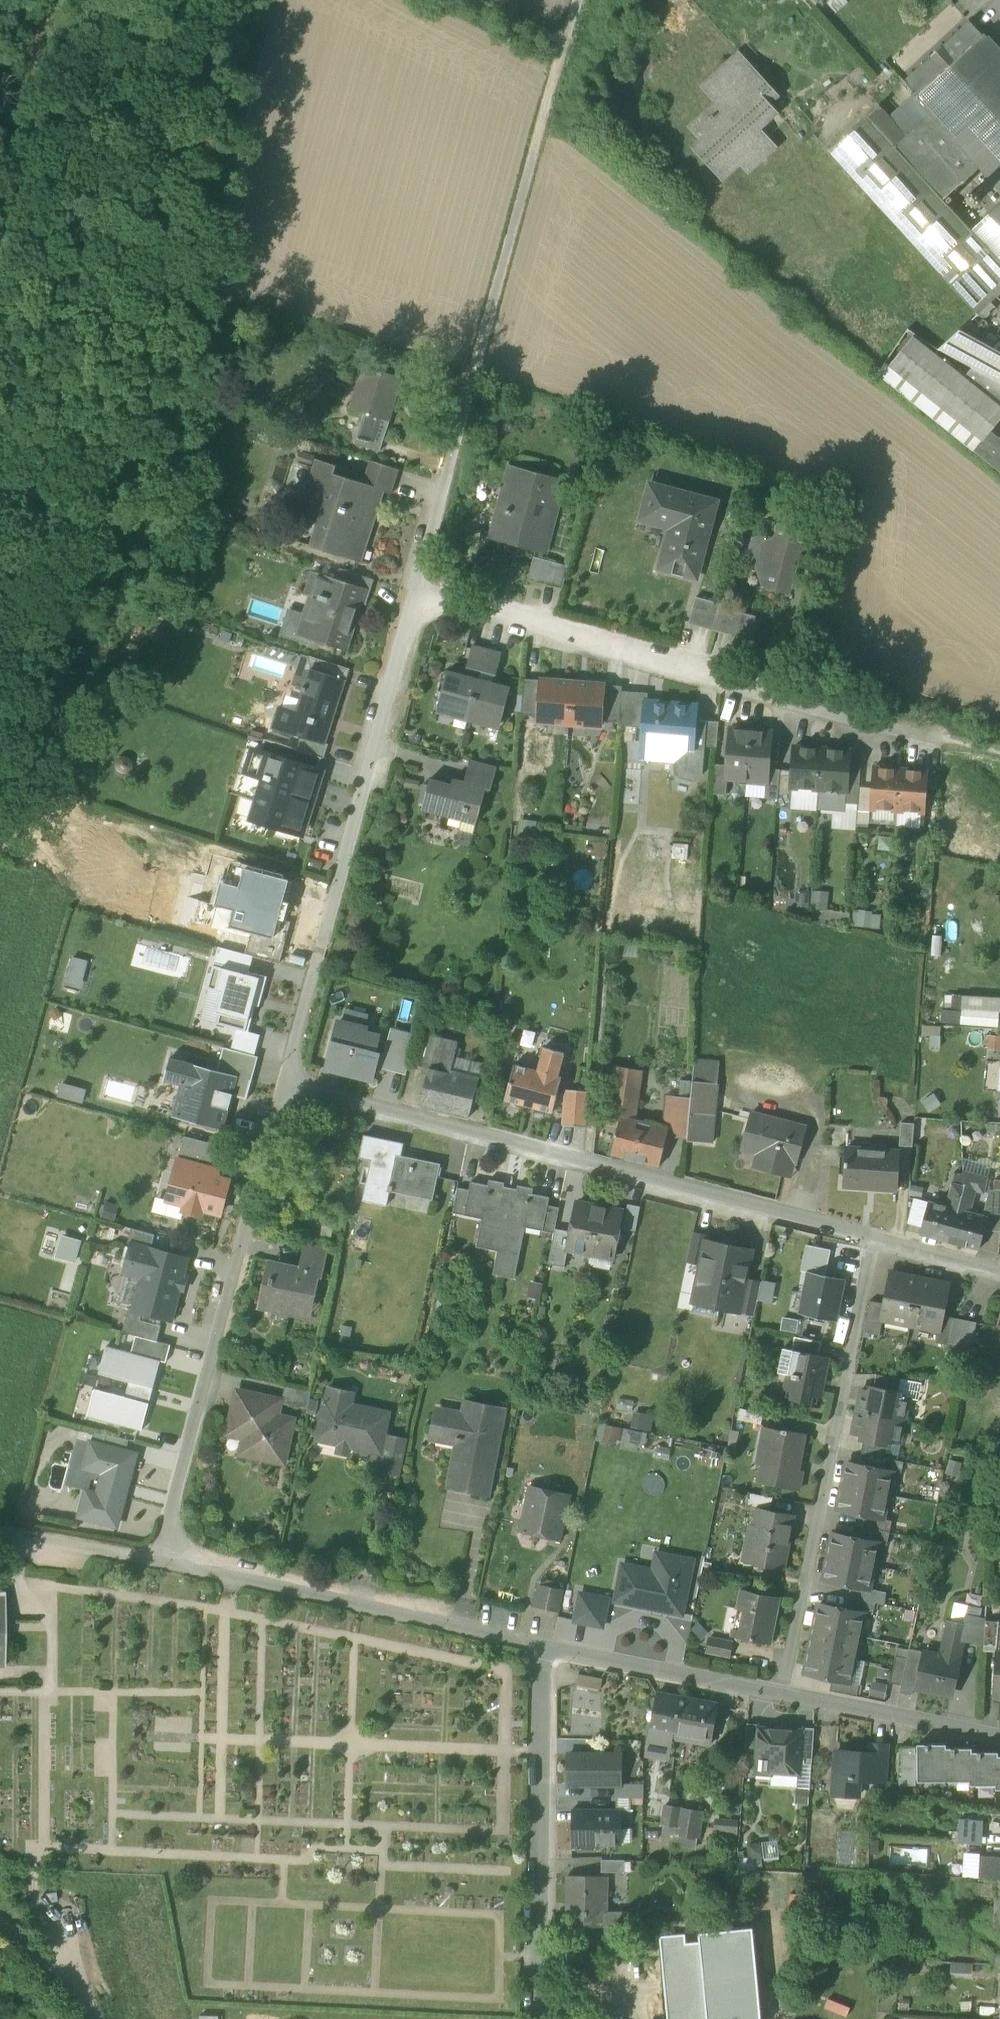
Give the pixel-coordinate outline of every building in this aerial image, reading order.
[(847,0),(829,0),(826,3),(836,14),(849,2),(847,0)] [(905,82),(918,95),(982,36),(970,22),(905,82)] [(982,36),(918,95),(915,98),(931,114),(978,166),(997,186),(999,189),(999,50),(999,49),(985,33),(982,36)] [(895,54),(901,68),(926,57),(920,43),(895,54)] [(721,69),(736,86),(754,69),(739,52),(721,69)] [(731,154),(748,172),(776,146),(768,137),(760,128),(777,112),(769,103),(778,95),(768,84),(764,88),(751,74),(756,70),(754,69),(736,86),(721,69),(702,87),(717,103),(708,111),(722,126),(707,141),(704,138),(693,148),(714,170),(731,154)] [(912,94),(889,116),(907,136),(931,114),(915,98),(912,94)] [(867,116),(942,199),(973,171),(978,166),(931,114),(907,136),(889,116),(879,105),(867,116)] [(692,125),(704,138),(707,141),(722,126),(708,111),(692,125)] [(786,120),(777,112),(760,128),(768,137),(786,120)] [(999,293),(999,261),(971,229),(942,199),(867,116),(829,151),(978,313),(990,302),(999,293)] [(978,166),(973,171),(991,192),(997,186),(978,166)] [(978,203),(980,199),(979,194),(974,191),(969,192),(966,196),(966,201),(969,205),(974,206),(978,203)] [(971,229),(999,261),(999,203),(971,229)] [(972,367),(999,383),(999,356),(957,332),(940,349),(972,367)] [(999,421),(999,405),(964,377),(913,336),(890,365),(983,440),(984,441),(991,433),(999,421)] [(975,451),(983,440),(890,365),(885,362),(878,374),(975,451)] [(365,413),(390,421),(404,378),(364,365),(350,409),(365,413)] [(972,367),(964,377),(999,405),(999,383),(972,367)] [(356,444),(381,452),(390,421),(365,413),(356,444)] [(999,471),(999,440),(991,433),(984,441),(983,440),(975,451),(990,463),(999,471)] [(304,497),(306,498),(315,468),(334,474),(337,466),(316,460),(304,497)] [(381,490),(392,494),(400,469),(371,460),(364,483),(381,489),(381,490)] [(316,547),(358,561),(381,490),(381,489),(364,483),(334,474),(315,468),(306,498),(329,505),(316,547)] [(495,535),(544,548),(561,483),(513,470),(495,535)] [(663,568),(696,577),(716,502),(650,484),(643,515),(674,523),(663,568)] [(768,585),(788,590),(792,572),(796,573),(798,562),(795,561),(798,549),(802,550),(808,551),(812,535),(802,532),(804,525),(782,519),(778,533),(756,541),(754,549),(764,576),(770,578),(768,585)] [(528,580),(563,589),(569,566),(534,557),(528,580)] [(367,591),(371,592),(375,579),(340,568),(337,579),(367,589),(367,591)] [(319,598),(313,617),(306,636),(311,638),(348,649),(354,631),(350,630),(356,610),(360,611),(367,591),(367,589),(337,579),(312,572),(305,593),(319,598)] [(688,623),(713,630),(720,606),(721,603),(695,596),(688,623)] [(757,616),(720,606),(713,630),(750,640),(757,616)] [(309,643),(311,638),(306,636),(313,617),(290,610),(282,634),(309,643)] [(350,630),(354,631),(360,611),(356,610),(350,630)] [(467,667),(481,671),(487,649),(473,645),(467,667)] [(502,653),(487,649),(481,671),(495,675),(502,653)] [(342,680),(346,681),(350,668),(309,655),(305,668),(311,670),(311,669),(343,679),(342,680)] [(465,675),(479,679),(481,671),(467,667),(465,675)] [(302,736),(324,743),(324,742),(333,716),(331,716),(342,680),(343,679),(311,669),(311,670),(298,711),(280,706),(273,729),(292,735),(293,733),(302,736)] [(438,707),(469,716),(479,679),(465,675),(448,671),(438,707)] [(495,675),(481,671),(479,679),(493,683),(495,675)] [(493,683),(479,679),(469,716),(501,724),(510,687),(493,683)] [(522,715),(537,716),(540,681),(524,679),(522,715)] [(552,723),(570,725),(573,684),(558,683),(558,680),(540,679),(540,681),(537,716),(537,717),(553,718),(552,723)] [(588,686),(573,684),(570,725),(587,726),(587,721),(603,722),(603,721),(606,685),(606,684),(588,683),(588,686)] [(603,721),(619,722),(622,691),(622,686),(606,685),(603,721)] [(648,693),(622,691),(619,722),(619,726),(644,728),(646,702),(648,702),(648,693)] [(674,745),(688,747),(692,747),(695,720),(696,706),(648,702),(646,702),(644,728),(642,743),(661,744),(667,752),(674,745)] [(468,721),(469,716),(438,707),(436,713),(468,721)] [(469,716),(468,721),(499,730),(501,724),(469,716)] [(707,721),(695,720),(692,747),(688,747),(688,751),(676,762),(678,778),(695,782),(703,775),(705,746),(707,721)] [(705,746),(717,747),(719,721),(707,721),(705,746)] [(728,779),(748,781),(751,730),(731,729),(728,765),(727,779),(728,779)] [(772,732),(751,730),(748,781),(764,782),(767,782),(768,782),(769,768),(772,732)] [(324,757),(328,744),(324,742),(324,743),(302,736),(298,749),(322,756),(324,757)] [(261,751),(318,769),(322,756),(298,749),(265,738),(261,751)] [(661,744),(642,743),(641,760),(676,762),(688,751),(688,747),(674,745),(667,752),(661,744)] [(792,788),(819,790),(823,749),(813,748),(809,751),(805,747),(795,746),(793,770),(792,788)] [(832,749),(823,749),(819,790),(847,792),(849,767),(850,751),(840,750),(836,754),(832,749)] [(261,751),(255,769),(266,773),(257,801),(252,818),(297,832),(307,803),(311,804),(315,792),(311,790),(318,769),(261,751)] [(486,789),(492,791),(498,768),(470,760),(465,782),(487,787),(486,789)] [(714,794),(727,795),(728,779),(727,779),(728,765),(716,764),(714,794)] [(846,803),(858,804),(859,787),(861,768),(849,767),(847,792),(846,803)] [(870,808),(898,810),(901,769),(891,769),(887,773),(883,768),(873,767),(870,808)] [(779,799),(781,769),(769,768),(768,782),(767,782),(765,798),(779,799)] [(246,798),(257,801),(266,773),(255,769),(246,798)] [(793,770),(781,769),(779,799),(778,806),(790,807),(792,788),(793,770)] [(910,770),(901,769),(898,810),(925,812),(928,772),(918,771),(914,775),(910,770)] [(424,803),(479,818),(486,789),(487,787),(465,782),(454,779),(452,784),(431,779),(424,803)] [(763,794),(764,782),(748,781),(747,793),(763,794)] [(857,823),(869,824),(869,823),(871,788),(859,787),(858,804),(857,823)] [(792,788),(790,807),(790,809),(818,811),(818,810),(819,790),(792,788)] [(847,792),(819,790),(818,810),(833,811),(845,812),(846,803),(847,792)] [(845,812),(833,811),(832,828),(856,830),(857,823),(858,804),(846,803),(845,812)] [(869,823),(896,825),(898,810),(870,808),(869,823)] [(925,812),(898,810),(896,825),(896,827),(924,829),(925,812)] [(538,821),(520,818),(518,834),(536,836),(538,821)] [(584,826),(562,823),(561,832),(583,835),(584,826)] [(689,844),(673,843),(672,859),(688,860),(689,844)] [(252,938),(274,944),(291,881),(246,869),(241,887),(225,882),(219,906),(235,911),(229,932),(252,938)] [(828,910),(829,892),(811,891),(811,893),(810,909),(813,909),(828,910)] [(810,911),(810,909),(811,893),(790,892),(789,910),(810,911)] [(827,920),(828,910),(813,909),(812,922),(826,925),(827,920)] [(850,913),(828,910),(827,920),(849,923),(850,913)] [(882,915),(853,911),(852,926),(880,929),(882,915)] [(247,954),(253,956),(274,961),(278,945),(274,944),(252,938),(247,954)] [(218,947),(214,962),(249,972),(253,956),(247,954),(218,947)] [(89,961),(72,956),(65,983),(81,988),(89,961)] [(259,1006),(267,977),(249,972),(214,962),(207,988),(221,992),(216,1012),(220,1013),(217,1023),(237,1028),(248,1031),(256,1005),(259,1006)] [(221,992),(207,988),(199,1018),(217,1023),(220,1013),(216,1012),(221,992)] [(944,1010),(961,1011),(961,1009),(962,995),(945,994),(944,1010)] [(999,1012),(999,1008),(999,998),(962,995),(961,1009),(999,1012)] [(346,1007),(342,1022),(366,1028),(370,1013),(346,1007)] [(999,1012),(961,1009),(961,1011),(960,1024),(999,1027),(999,1026),(999,1014),(999,1012)] [(961,1011),(944,1010),(942,1010),(941,1023),(960,1024),(961,1011)] [(342,1022),(339,1021),(327,1068),(371,1079),(378,1053),(374,1052),(378,1036),(365,1032),(366,1028),(342,1022)] [(237,1028),(234,1039),(257,1045),(260,1035),(248,1031),(237,1028)] [(392,1030),(383,1066),(407,1072),(416,1036),(392,1030)] [(989,1035),(988,1049),(999,1050),(999,1035),(989,1035)] [(420,1105),(469,1117),(479,1079),(451,1072),(455,1056),(459,1043),(430,1036),(422,1066),(430,1069),(420,1105)] [(234,1039),(231,1049),(254,1055),(257,1045),(234,1039)] [(254,1055),(231,1049),(224,1047),(217,1070),(249,1079),(254,1055)] [(544,1047),(538,1071),(558,1076),(565,1053),(544,1047)] [(483,1063),(455,1056),(451,1072),(479,1079),(483,1063)] [(173,1116),(224,1130),(233,1096),(247,1099),(252,1080),(249,1079),(217,1070),(170,1057),(164,1080),(181,1085),(173,1116)] [(695,1061),(692,1098),(690,1098),(680,1097),(668,1096),(665,1128),(670,1129),(668,1137),(688,1139),(688,1141),(712,1144),(720,1063),(695,1061)] [(552,1112),(562,1077),(558,1076),(538,1071),(514,1064),(505,1100),(552,1112)] [(607,1127),(618,1128),(621,1117),(636,1120),(642,1070),(616,1067),(613,1086),(616,1086),(613,1108),(610,1108),(607,1127)] [(681,1080),(680,1097),(690,1098),(692,1080),(681,1080)] [(88,1089),(61,1082),(57,1097),(84,1104),(88,1089)] [(562,1125),(586,1127),(589,1091),(565,1089),(562,1125)] [(934,1093),(922,1102),(930,1113),(942,1104),(934,1093)] [(766,1171),(784,1175),(788,1173),(792,1158),(798,1160),(807,1128),(751,1113),(743,1145),(760,1149),(763,1153),(759,1168),(766,1170),(766,1171)] [(665,1128),(636,1120),(621,1117),(618,1128),(611,1154),(660,1167),(668,1137),(670,1129),(665,1128)] [(899,1146),(912,1147),(914,1123),(901,1122),(899,1146)] [(360,1158),(372,1160),(372,1158),(383,1160),(387,1140),(365,1135),(360,1158)] [(185,1136),(179,1159),(210,1167),(216,1144),(205,1141),(189,1137),(185,1136)] [(363,1201),(387,1206),(390,1191),(392,1182),(401,1184),(400,1187),(434,1194),(438,1176),(440,1177),(442,1167),(440,1167),(441,1164),(402,1156),(404,1143),(387,1140),(383,1160),(372,1158),(372,1160),(363,1201)] [(753,1167),(759,1168),(763,1153),(760,1149),(743,1145),(743,1148),(758,1152),(753,1167)] [(843,1186),(898,1190),(901,1152),(846,1148),(843,1186)] [(964,1173),(987,1180),(991,1166),(963,1158),(964,1173)] [(179,1159),(168,1199),(186,1204),(184,1211),(201,1215),(203,1208),(221,1213),(230,1180),(217,1177),(219,1170),(210,1167),(179,1159)] [(976,1192),(984,1195),(987,1180),(964,1173),(964,1188),(976,1192)] [(477,1247),(498,1251),(510,1192),(503,1191),(505,1183),(490,1180),(488,1185),(471,1182),(470,1190),(466,1208),(468,1208),(484,1212),(482,1219),(477,1247)] [(390,1191),(433,1200),(434,1194),(400,1187),(401,1184),(392,1182),(390,1191)] [(921,1234),(950,1242),(964,1188),(952,1184),(947,1208),(928,1202),(922,1228),(921,1234)] [(510,1192),(498,1251),(520,1255),(525,1228),(527,1220),(543,1223),(544,1223),(548,1206),(549,1198),(532,1194),(533,1189),(518,1186),(517,1194),(510,1192)] [(453,1213),(466,1216),(468,1208),(466,1208),(470,1190),(458,1188),(453,1213)] [(976,1192),(964,1188),(950,1242),(980,1250),(986,1227),(988,1220),(978,1217),(970,1215),(976,1192)] [(186,1204),(168,1199),(156,1196),(152,1212),(182,1220),(184,1211),(186,1204)] [(922,1228),(928,1202),(915,1198),(908,1224),(922,1228)] [(999,1231),(999,1200),(993,1198),(988,1220),(986,1227),(999,1231)] [(119,1205),(106,1201),(101,1220),(114,1223),(119,1205)] [(568,1250),(590,1254),(600,1207),(588,1205),(588,1207),(576,1204),(571,1232),(567,1249),(568,1250)] [(623,1228),(636,1231),(641,1207),(628,1204),(623,1228)] [(571,1232),(555,1229),(559,1208),(548,1206),(544,1223),(543,1223),(541,1231),(554,1233),(548,1264),(565,1267),(568,1250),(567,1249),(571,1232)] [(612,1209),(600,1207),(590,1254),(614,1259),(623,1213),(611,1211),(612,1209)] [(468,1208),(466,1216),(482,1219),(484,1212),(468,1208)] [(321,1215),(317,1234),(332,1237),(336,1218),(321,1215)] [(525,1228),(541,1231),(543,1223),(527,1220),(525,1228)] [(128,1243),(132,1244),(132,1243),(151,1249),(155,1234),(132,1228),(128,1243)] [(82,1240),(61,1234),(55,1258),(75,1263),(82,1240)] [(687,1261),(701,1264),(706,1241),(707,1242),(708,1237),(693,1234),(687,1261)] [(695,1295),(722,1301),(723,1297),(741,1301),(746,1280),(752,1251),(707,1242),(706,1241),(701,1264),(695,1295)] [(313,1276),(322,1278),(328,1247),(304,1242),(299,1265),(315,1268),(313,1276)] [(127,1273),(142,1277),(180,1287),(188,1258),(151,1249),(132,1243),(132,1244),(124,1272),(127,1273)] [(804,1261),(828,1266),(831,1250),(807,1245),(804,1261)] [(515,1279),(520,1255),(498,1251),(494,1275),(515,1279)] [(614,1259),(590,1254),(588,1266),(611,1271),(614,1259)] [(828,1266),(804,1261),(802,1271),(809,1272),(826,1276),(828,1266)] [(265,1303),(306,1312),(313,1276),(315,1268),(299,1265),(299,1268),(290,1266),(290,1270),(273,1266),(271,1277),(269,1277),(268,1282),(270,1282),(265,1303)] [(805,1314),(835,1321),(840,1300),(836,1299),(841,1279),(826,1276),(809,1272),(805,1293),(804,1298),(808,1299),(805,1314)] [(134,1309),(142,1277),(127,1273),(118,1304),(129,1307),(134,1309)] [(883,1320),(911,1325),(920,1279),(892,1273),(885,1304),(882,1320),(883,1320)] [(171,1320),(180,1287),(142,1277),(134,1309),(133,1310),(163,1318),(171,1320)] [(949,1284),(920,1279),(911,1325),(938,1331),(939,1331),(942,1316),(949,1284)] [(739,1311),(755,1315),(758,1300),(761,1283),(746,1280),(741,1301),(739,1311)] [(762,1280),(761,1283),(758,1300),(772,1303),(776,1283),(762,1280)] [(544,1284),(530,1281),(526,1297),(541,1300),(544,1284)] [(804,1298),(805,1293),(793,1290),(788,1311),(805,1314),(808,1299),(804,1298)] [(722,1301),(695,1295),(693,1304),(738,1314),(739,1311),(741,1301),(723,1297),(722,1301)] [(864,1333),(880,1336),(883,1320),(882,1320),(885,1304),(870,1301),(864,1333)] [(306,1312),(265,1303),(264,1309),(304,1317),(306,1312)] [(158,1341),(163,1318),(133,1310),(134,1309),(129,1307),(122,1332),(136,1335),(158,1341)] [(936,1343),(949,1346),(955,1318),(942,1316),(939,1331),(938,1331),(936,1343)] [(799,1320),(783,1317),(780,1331),(796,1334),(799,1320)] [(977,1323),(955,1318),(949,1346),(971,1350),(977,1323)] [(158,1341),(136,1335),(131,1353),(161,1360),(161,1361),(166,1362),(171,1345),(158,1341)] [(792,1350),(819,1355),(822,1342),(794,1337),(792,1350)] [(99,1373),(130,1381),(150,1387),(153,1388),(161,1361),(161,1360),(131,1353),(106,1346),(99,1373)] [(792,1399),(810,1403),(811,1395),(819,1397),(828,1357),(819,1355),(792,1350),(784,1348),(779,1372),(789,1374),(789,1376),(797,1378),(794,1392),(792,1399)] [(875,1387),(898,1391),(900,1380),(877,1375),(875,1387)] [(785,1390),(794,1392),(797,1378),(789,1376),(785,1390)] [(911,1399),(914,1382),(900,1380),(898,1391),(899,1391),(898,1396),(908,1398),(911,1399)] [(150,1387),(130,1381),(126,1397),(146,1402),(150,1387)] [(914,1382),(911,1399),(918,1400),(921,1383),(914,1382)] [(283,1403),(308,1408),(312,1391),(287,1386),(283,1403)] [(863,1389),(858,1412),(903,1421),(908,1398),(898,1396),(899,1391),(898,1391),(875,1387),(874,1386),(873,1391),(863,1389)] [(149,1403),(146,1402),(126,1397),(95,1388),(88,1416),(142,1430),(149,1403)] [(246,1454),(283,1461),(292,1420),(276,1417),(279,1401),(238,1392),(230,1429),(247,1433),(250,1437),(246,1454)] [(632,1412),(635,1401),(619,1398),(617,1409),(632,1412)] [(318,1439),(380,1452),(384,1435),(388,1413),(326,1400),(318,1439)] [(453,1489),(483,1495),(488,1473),(494,1474),(506,1413),(469,1406),(467,1419),(441,1414),(436,1435),(469,1442),(464,1466),(457,1465),(453,1489)] [(734,1418),(761,1424),(764,1414),(736,1407),(734,1418)] [(655,1415),(634,1411),(631,1428),(652,1432),(655,1415)] [(899,1444),(903,1421),(858,1412),(854,1435),(863,1437),(862,1441),(864,1442),(887,1446),(888,1446),(889,1442),(899,1444)] [(624,1429),(606,1425),(604,1437),(621,1440),(624,1429)] [(760,1483),(799,1490),(802,1471),(797,1470),(804,1433),(782,1429),(782,1431),(770,1428),(760,1483)] [(91,1443),(125,1452),(129,1440),(94,1430),(91,1443)] [(645,1435),(625,1431),(622,1446),(642,1450),(645,1435)] [(380,1471),(400,1475),(408,1440),(384,1435),(380,1452),(384,1453),(380,1471)] [(861,1453),(885,1458),(887,1446),(864,1442),(861,1453)] [(87,1491),(80,1515),(116,1525),(124,1495),(122,1494),(125,1483),(127,1484),(135,1454),(125,1452),(91,1443),(84,1467),(104,1472),(98,1494),(87,1491)] [(892,1472),(902,1474),(904,1462),(877,1456),(875,1468),(892,1472)] [(963,1463),(949,1459),(945,1473),(958,1477),(963,1463)] [(848,1463),(843,1486),(887,1495),(888,1491),(891,1475),(892,1472),(875,1468),(848,1463)] [(891,1475),(888,1491),(901,1494),(904,1478),(891,1475)] [(520,1532),(561,1541),(571,1495),(529,1486),(520,1532)] [(884,1511),(887,1495),(843,1486),(839,1510),(865,1515),(883,1519),(884,1511)] [(761,1509),(770,1510),(772,1498),(749,1493),(746,1506),(758,1508),(757,1510),(760,1510),(761,1509)] [(902,1498),(887,1495),(884,1511),(899,1514),(902,1498)] [(760,1510),(754,1541),(754,1543),(786,1550),(793,1515),(770,1510),(761,1509),(760,1510)] [(865,1515),(863,1527),(890,1532),(893,1521),(883,1519),(865,1515)] [(888,1544),(890,1532),(863,1527),(860,1539),(878,1542),(888,1544)] [(834,1534),(829,1557),(873,1566),(878,1542),(860,1539),(834,1534)] [(783,1568),(786,1550),(754,1543),(754,1541),(745,1539),(742,1560),(783,1568)] [(663,1567),(666,1555),(657,1553),(653,1571),(656,1572),(663,1567)] [(663,1567),(656,1572),(653,1571),(623,1565),(616,1600),(682,1614),(692,1561),(666,1555),(663,1567)] [(869,1589),(873,1566),(829,1557),(824,1581),(851,1586),(869,1589)] [(536,1607),(559,1612),(563,1590),(540,1585),(536,1607)] [(851,1586),(848,1598),(876,1603),(884,1605),(886,1592),(869,1589),(851,1586)] [(732,1635),(769,1643),(773,1623),(771,1623),(776,1598),(778,1599),(779,1598),(741,1590),(737,1609),(739,1609),(734,1634),(732,1634),(732,1635)] [(608,1599),(580,1593),(575,1621),(602,1626),(608,1599)] [(874,1615),(876,1603),(849,1598),(846,1609),(864,1613),(874,1615)] [(966,1615),(979,1617),(980,1607),(955,1602),(952,1621),(965,1624),(966,1615)] [(820,1604),(815,1628),(859,1636),(864,1613),(846,1609),(820,1604)] [(962,1641),(984,1645),(985,1621),(986,1619),(979,1617),(966,1615),(965,1624),(966,1624),(962,1641)] [(950,1621),(942,1656),(958,1659),(962,1641),(966,1624),(965,1624),(952,1621),(950,1620),(950,1621)] [(996,1652),(998,1622),(985,1621),(984,1645),(983,1651),(996,1652)] [(582,1645),(614,1646),(614,1640),(594,1639),(594,1626),(583,1626),(582,1645)] [(815,1628),(811,1650),(855,1659),(859,1636),(815,1628)] [(707,1652),(730,1656),(733,1643),(731,1642),(710,1638),(707,1652)] [(910,1649),(908,1658),(902,1686),(901,1692),(912,1695),(914,1687),(917,1688),(925,1652),(910,1649)] [(850,1683),(855,1659),(811,1650),(806,1674),(832,1679),(850,1683)] [(951,1695),(958,1659),(942,1656),(925,1652),(917,1688),(951,1695)] [(890,1683),(902,1686),(908,1658),(896,1656),(894,1667),(890,1683)] [(850,1683),(860,1685),(861,1685),(865,1661),(855,1659),(850,1683)] [(888,1679),(889,1667),(875,1666),(875,1678),(888,1679)] [(576,1686),(600,1690),(602,1679),(579,1674),(576,1686)] [(830,1691),(857,1697),(860,1685),(850,1683),(832,1679),(830,1691)] [(888,1684),(871,1681),(869,1696),(885,1699),(888,1684)] [(657,1693),(650,1728),(673,1733),(695,1737),(694,1741),(710,1745),(718,1704),(679,1697),(678,1699),(658,1695),(658,1693),(657,1693)] [(745,1747),(758,1748),(759,1728),(759,1724),(747,1723),(745,1747)] [(811,1764),(812,1764),(814,1728),(801,1727),(801,1731),(799,1763),(811,1764)] [(671,1747),(673,1733),(650,1728),(647,1748),(659,1750),(660,1745),(671,1747)] [(771,1771),(798,1773),(799,1763),(801,1731),(759,1728),(758,1748),(757,1755),(772,1756),(771,1771)] [(868,1780),(887,1781),(890,1745),(869,1744),(868,1753),(870,1753),(868,1780)] [(918,1744),(918,1753),(918,1771),(918,1777),(945,1777),(945,1748),(945,1744),(918,1744)] [(659,1750),(647,1748),(646,1753),(669,1757),(671,1747),(660,1745),(659,1750)] [(916,1771),(918,1771),(918,1753),(916,1753),(916,1748),(901,1748),(902,1777),(899,1777),(899,1785),(916,1785),(916,1771)] [(971,1748),(945,1748),(945,1777),(944,1781),(971,1781),(971,1752),(971,1748)] [(833,1794),(858,1796),(860,1779),(868,1780),(870,1753),(868,1753),(844,1751),(843,1766),(835,1765),(833,1794)] [(836,1751),(835,1765),(843,1766),(844,1751),(836,1751)] [(997,1752),(971,1752),(971,1781),(971,1785),(997,1785),(997,1756),(997,1752)] [(616,1785),(621,1785),(621,1784),(621,1755),(569,1755),(569,1785),(616,1785)] [(771,1774),(771,1771),(772,1756),(757,1755),(756,1773),(771,1774)] [(811,1764),(799,1763),(798,1773),(797,1787),(810,1788),(811,1764)] [(798,1773),(771,1771),(771,1774),(771,1785),(797,1787),(798,1773)] [(616,1798),(631,1798),(631,1784),(621,1784),(621,1785),(616,1785),(616,1798)] [(631,1798),(644,1798),(644,1784),(631,1784),(631,1798)] [(809,1803),(810,1788),(797,1787),(797,1802),(809,1803)] [(631,1798),(616,1798),(617,1810),(622,1810),(631,1810),(631,1798)] [(662,1824),(675,1826),(676,1827),(680,1806),(666,1804),(662,1824)] [(702,1810),(680,1806),(676,1827),(675,1826),(674,1834),(673,1843),(696,1847),(702,1810)] [(577,1845),(617,1845),(617,1825),(622,1825),(622,1810),(617,1810),(577,1809),(577,1845)] [(959,1843),(983,1845),(984,1821),(960,1819),(959,1843)] [(661,1832),(674,1834),(675,1826),(662,1824),(661,1832)] [(622,1828),(622,1825),(617,1825),(617,1845),(621,1845),(621,1842),(633,1842),(633,1828),(622,1828)] [(739,1826),(714,1825),(713,1834),(738,1836),(739,1826)] [(761,1840),(746,1843),(749,1861),(764,1858),(761,1840)] [(777,1840),(762,1841),(764,1858),(764,1860),(780,1859),(777,1840)] [(979,1878),(980,1855),(980,1853),(964,1852),(963,1877),(979,1878)] [(999,1879),(999,1856),(980,1855),(979,1878),(997,1879),(999,1879)] [(602,1872),(625,1872),(625,1860),(602,1860),(602,1872)] [(603,1926),(603,1914),(603,1902),(601,1902),(601,1893),(608,1893),(608,1892),(606,1892),(606,1877),(608,1877),(608,1875),(568,1875),(568,1926),(603,1926)] [(607,1915),(603,1914),(603,1926),(605,1926),(605,1932),(628,1933),(628,1911),(607,1911),(607,1915)] [(667,2018),(761,2018),(753,1927),(699,1932),(700,1941),(686,1943),(685,1933),(659,1936),(667,2018)] [(973,1964),(951,1963),(950,1972),(972,1973),(973,1964)] [(820,2018),(848,2018),(852,2003),(825,1996),(820,2018)] [(980,2006),(979,2018),(994,2018),(995,2018),(996,2007),(980,2006)]
